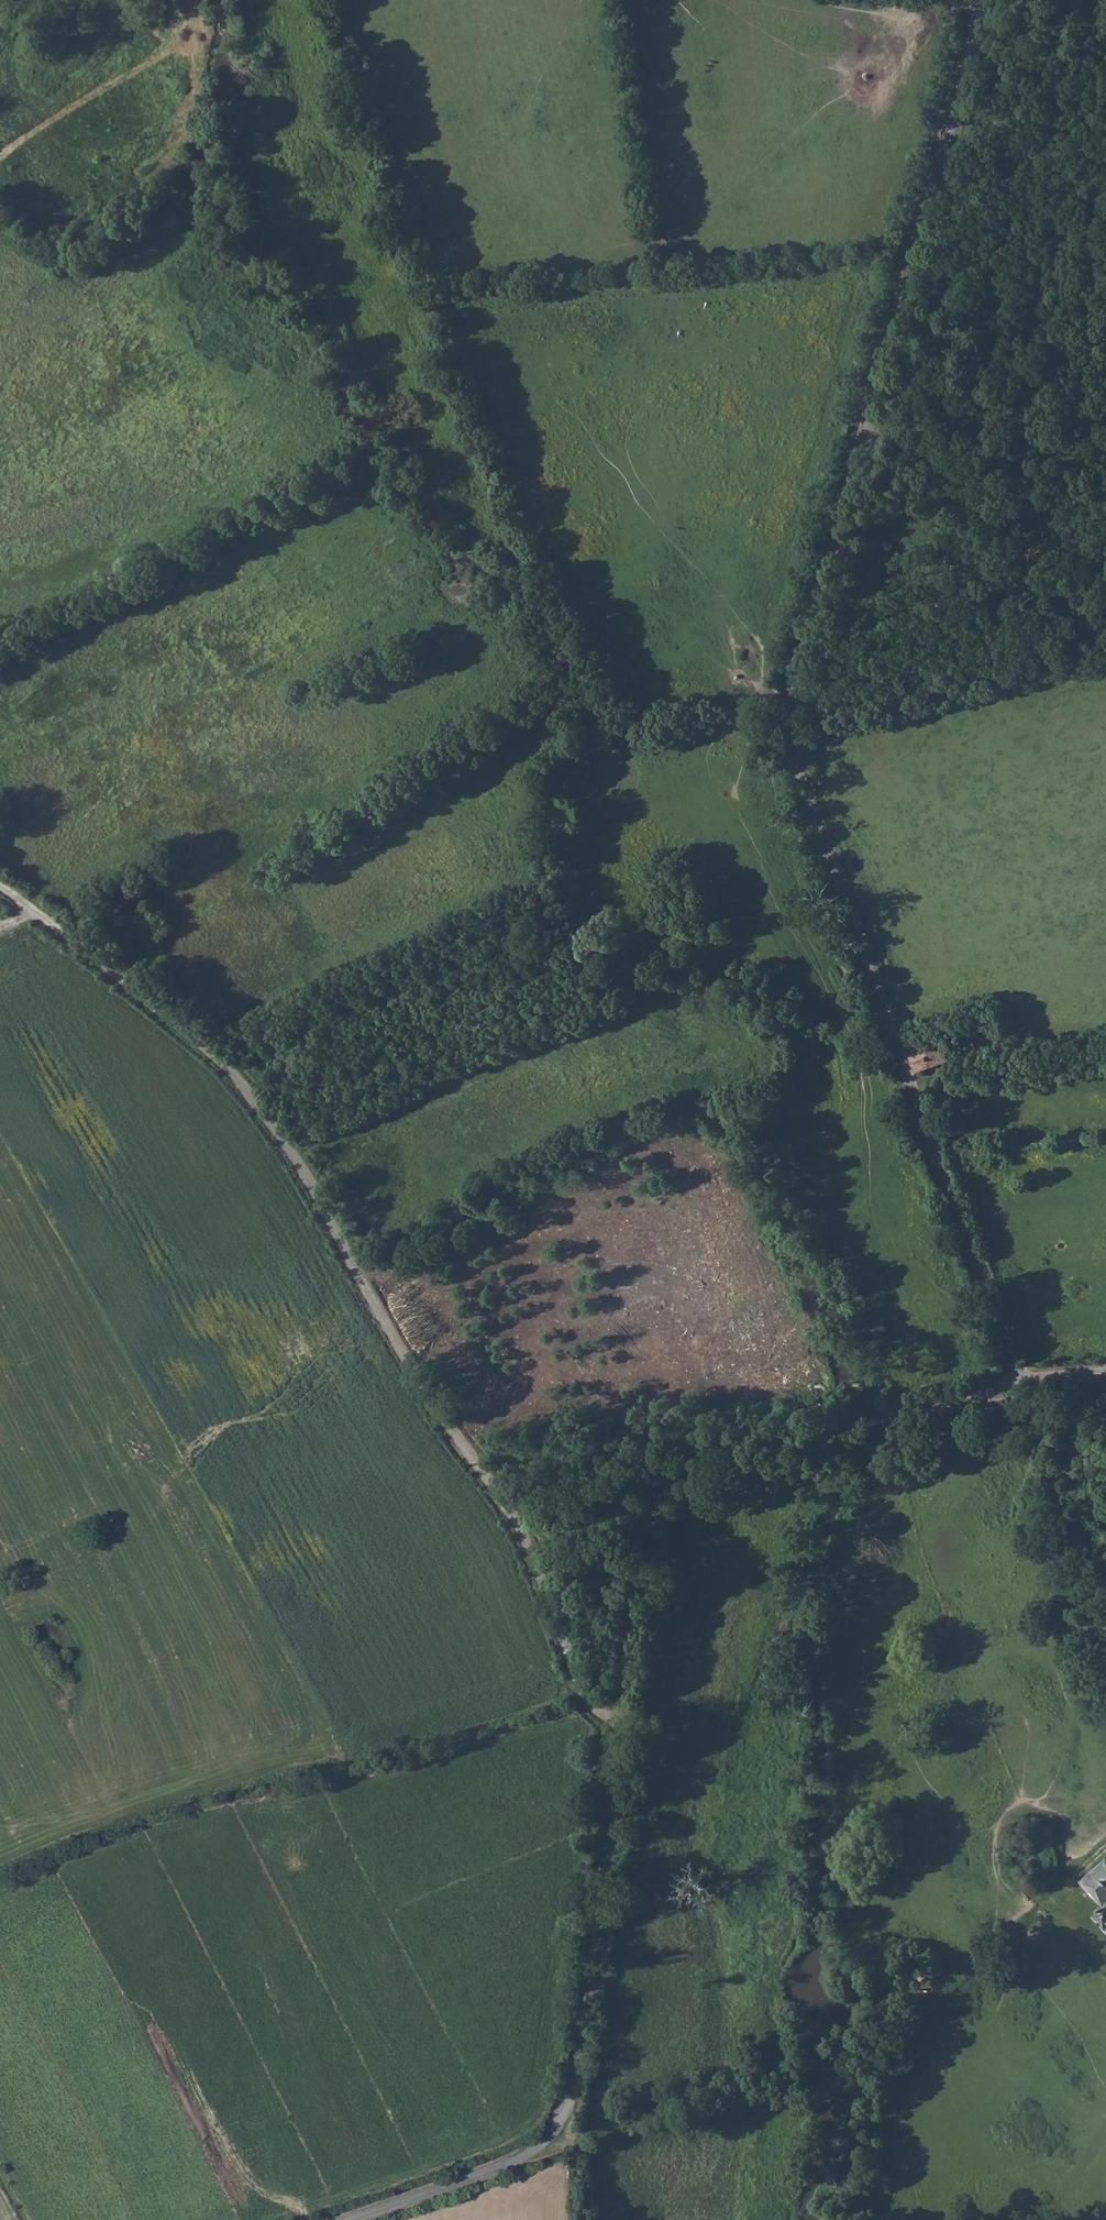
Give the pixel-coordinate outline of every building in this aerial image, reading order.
[(968,1022),(951,1027),(955,1041),(973,1035),(968,1022)] [(942,1043),(915,1052),(922,1069),(948,1060),(942,1043)] [(1029,1858),(1029,1861),(1029,1864),(1031,1869),(1036,1869),(1041,1868),(1043,1865),(1042,1859),(1037,1856),(1033,1856),(1029,1858)] [(1085,1885),(1105,1910),(1105,1866),(1085,1885)] [(922,1982),(933,1975),(921,1958),(911,1967),(922,1982)]
